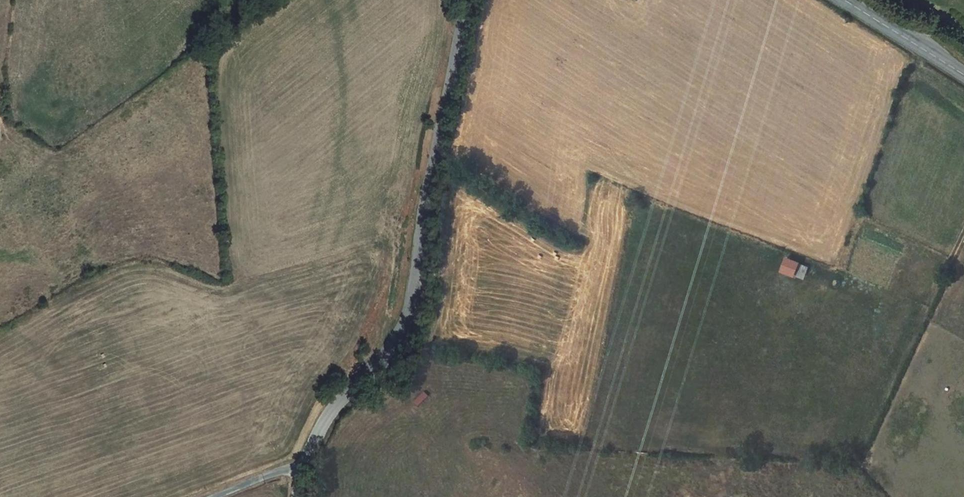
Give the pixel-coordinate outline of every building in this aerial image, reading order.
[(799,264),(787,259),(782,270),(794,275),(799,264)]
